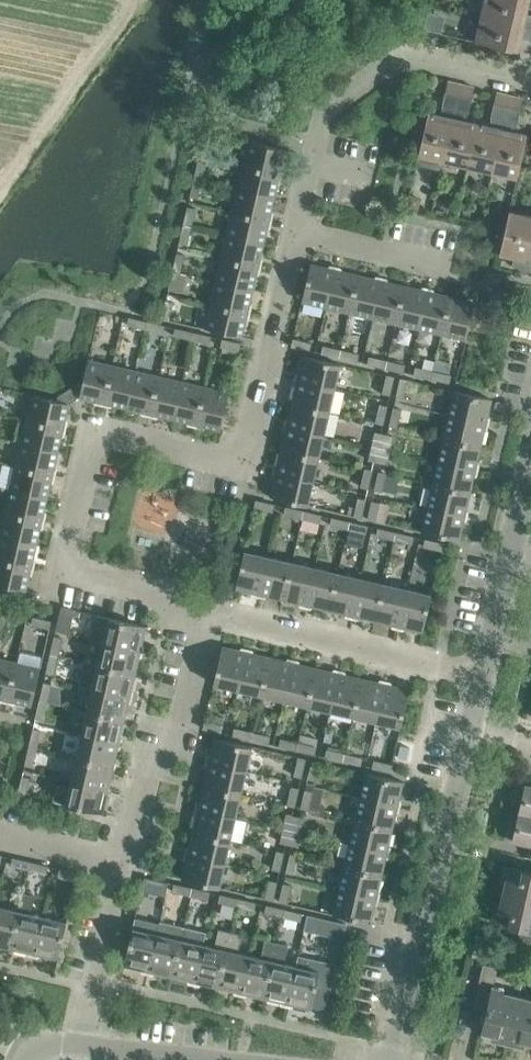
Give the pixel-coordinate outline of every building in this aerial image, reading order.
[(526,16),(529,2),(522,0),(484,0),(480,16),(530,28),(530,17),(526,16)] [(480,16),(474,41),(517,51),(521,36),(528,38),(527,41),(530,42),(530,28),(480,16)] [(354,28),(351,42),(367,46),(370,32),(354,28)] [(443,160),(461,84),(447,81),(441,107),(444,108),(443,115),(428,111),(416,163),(441,169),(443,160)] [(474,87),(461,84),(443,160),(468,166),(478,123),(464,120),(465,113),(468,113),(474,87)] [(468,166),(492,172),(510,95),(496,92),(490,118),(493,119),(491,126),(478,123),(468,166)] [(523,98),(510,95),(492,172),(517,177),(527,134),(512,131),(514,124),(517,124),(523,98)] [(212,132),(205,131),(201,149),(208,150),(212,132)] [(248,141),(242,165),(279,174),(285,149),(248,141)] [(198,160),(194,178),(201,180),(205,162),(198,160)] [(274,197),(279,174),(242,165),(237,188),(274,197)] [(201,180),(194,178),(190,196),(197,198),(201,180)] [(269,220),(269,219),(274,197),(237,188),(231,211),(269,220)] [(409,194),(406,206),(418,209),(421,197),(409,194)] [(187,207),(183,224),(191,226),(195,208),(187,207)] [(522,268),(530,230),(530,216),(509,210),(499,254),(514,257),(511,266),(522,268)] [(263,243),(269,220),(231,211),(226,234),(263,243)] [(191,226),(183,224),(179,242),(187,244),(191,226)] [(522,268),(530,271),(530,230),(522,268)] [(258,266),(263,243),(226,234),(221,257),(258,266)] [(177,253),(173,271),(180,272),(184,254),(177,253)] [(221,257),(215,280),(253,289),(258,266),(221,257)] [(183,264),(181,271),(192,273),(193,266),(183,264)] [(302,301),(326,306),(335,269),(310,264),(302,301)] [(358,275),(335,269),(326,306),(349,312),(358,275)] [(180,272),(173,271),(169,288),(176,290),(180,272)] [(381,280),(380,280),(358,275),(349,312),(372,317),(381,280)] [(215,280),(210,303),(247,312),(253,289),(215,280)] [(404,285),(381,280),(372,317),(395,323),(404,285)] [(395,323),(418,328),(427,291),(404,285),(395,323)] [(418,328),(441,333),(450,296),(427,291),(418,328)] [(466,339),(474,302),(450,296),(441,333),(466,339)] [(166,300),(162,318),(169,320),(173,302),(166,300)] [(247,312),(210,303),(204,328),(242,336),(247,312)] [(127,324),(145,328),(147,321),(129,317),(127,324)] [(163,333),(164,325),(147,321),(145,328),(163,333)] [(173,335),(191,339),(193,332),(175,328),(173,335)] [(191,339),(209,343),(211,336),(193,332),(191,339)] [(239,350),(240,343),(222,339),(221,346),(239,350)] [(293,339),(291,346),(309,350),(311,343),(293,339)] [(321,353),(339,357),(341,350),(323,345),(321,353)] [(341,350),(339,357),(357,361),(358,354),(341,350)] [(303,355),(297,380),(334,388),(340,364),(303,355)] [(367,363),(385,367),(387,360),(369,356),(367,363)] [(104,402),(112,365),(88,359),(82,384),(77,383),(67,389),(74,400),(79,397),(104,402)] [(405,364),(387,360),(385,367),(403,372),(405,364)] [(435,360),(433,371),(448,374),(451,363),(435,360)] [(135,370),(112,365),(104,402),(127,408),(135,370)] [(414,374),(431,378),(433,371),(415,367),(414,374)] [(158,376),(135,370),(127,408),(150,413),(158,376)] [(448,374),(433,371),(431,378),(449,382),(451,375),(448,374)] [(383,375),(376,373),(374,381),(381,383),(383,375)] [(390,394),(394,376),(386,375),(382,392),(390,394)] [(150,413),(173,418),(181,381),(158,376),(150,413)] [(403,397),(408,379),(400,378),(396,396),(403,397)] [(329,411),(334,388),(297,380),(292,403),(329,411)] [(173,418),(196,424),(204,386),(181,381),(173,418)] [(229,392),(204,386),(196,424),(220,429),(229,392)] [(69,403),(74,400),(67,389),(57,395),(56,400),(31,395),(26,419),(63,428),(69,403)] [(454,390),(448,415),(486,423),(491,399),(454,390)] [(286,426),(324,434),(329,411),(292,403),(286,426)] [(383,424),(387,406),(380,404),(376,422),(383,424)] [(397,427),(401,409),(393,407),(389,425),(397,427)] [(480,446),(486,423),(448,415),(443,438),(480,446)] [(58,451),(63,428),(26,419),(20,442),(58,451)] [(318,457),(324,434),(286,426),(281,449),(318,457)] [(375,432),(372,445),(381,448),(384,434),(375,432)] [(384,434),(381,448),(390,450),(393,436),(384,434)] [(475,469),(480,446),(443,438),(438,461),(475,469)] [(52,474),(52,473),(58,451),(20,442),(15,465),(52,474)] [(369,459),(377,461),(381,448),(372,445),(369,459)] [(377,461),(386,464),(390,450),(381,448),(377,461)] [(281,449),(276,472),(313,480),(318,457),(281,449)] [(438,461),(432,484),(470,492),(475,469),(438,461)] [(47,497),(52,474),(15,465),(10,488),(47,497)] [(365,468),(361,486),(368,488),(372,470),(365,468)] [(379,471),(374,489),(382,491),(386,473),(379,471)] [(307,505),(313,480),(276,472),(270,496),(307,505)] [(432,484),(427,507),(464,516),(470,492),(432,484)] [(42,520),(42,519),(47,497),(10,488),(4,511),(42,520)] [(356,508),(354,516),(361,517),(365,499),(358,498),(356,508)] [(272,511),(274,504),(256,500),(254,507),(272,511)] [(379,503),(372,501),(368,519),(375,521),(379,503)] [(285,506),(284,514),(302,518),(303,511),(285,506)] [(464,516),(427,507),(421,531),(459,540),(464,516)] [(0,530),(0,535),(36,543),(42,520),(4,511),(0,530)] [(321,515),(303,511),(302,518),(319,522),(321,515)] [(330,524),(348,529),(349,521),(332,517),(330,524)] [(367,525),(349,521),(348,529),(365,533),(367,525)] [(378,528),(376,535),(394,539),(396,532),(378,528)] [(413,536),(396,532),(394,539),(412,543),(413,536)] [(31,566),(36,543),(0,535),(0,559),(31,566)] [(425,539),(423,546),(441,550),(443,543),(425,539)] [(260,594),(268,557),(244,551),(235,588),(260,594)] [(291,562),(268,557),(260,594),(283,599),(291,562)] [(31,566),(0,559),(0,585),(25,590),(31,566)] [(314,567),(291,562),(283,599),(306,604),(314,567)] [(329,610),(338,573),(314,567),(306,604),(329,610)] [(361,578),(338,573),(329,610),(352,615),(361,578)] [(352,615),(375,620),(384,583),(361,578),(352,615)] [(375,620),(398,626),(407,589),(384,583),(375,620)] [(431,594),(407,589),(398,626),(423,631),(431,594)] [(61,606),(56,631),(69,634),(74,609),(61,606)] [(20,621),(21,614),(4,610),(2,617),(20,621)] [(90,639),(103,642),(140,650),(146,626),(96,614),(90,639)] [(33,617),(31,624),(49,628),(51,621),(33,617)] [(50,654),(58,656),(62,638),(54,636),(50,654)] [(103,642),(97,665),(135,673),(140,650),(103,642)] [(222,646),(213,683),(238,689),(246,651),(222,646)] [(269,657),(246,651),(238,689),(261,694),(269,657)] [(54,673),(58,656),(50,654),(46,672),(54,673)] [(261,694),(284,699),(292,662),(269,657),(261,694)] [(7,699),(16,662),(0,659),(0,698),(7,699)] [(40,668),(16,662),(7,699),(32,705),(40,668)] [(129,696),(135,673),(97,665),(85,662),(79,685),(92,688),(129,696)] [(292,662),(284,699),(307,705),(316,668),(292,662)] [(307,705),(330,710),(339,673),(316,668),(307,705)] [(339,673),(330,710),(353,715),(362,678),(339,673)] [(353,715),(376,721),(385,684),(362,678),(353,715)] [(40,700),(47,702),(51,684),(44,682),(40,700)] [(409,689),(385,684),(376,721),(401,726),(409,689)] [(124,720),(129,696),(92,688),(87,711),(124,720)] [(43,719),(47,702),(40,700),(36,718),(43,719)] [(119,743),(119,742),(124,720),(87,711),(81,734),(119,743)] [(224,718),(206,714),(205,721),(223,725),(224,718)] [(223,725),(205,721),(203,728),(221,732),(223,725)] [(33,728),(29,746),(36,748),(40,730),(33,728)] [(233,735),(250,739),(252,732),(234,728),(233,735)] [(268,743),(270,736),(252,732),(250,739),(268,743)] [(113,766),(119,743),(81,734),(76,757),(113,766)] [(209,762),(246,770),(252,746),(214,737),(209,762)] [(279,746),(297,750),(298,742),(280,738),(279,746)] [(316,746),(298,742),(297,750),(314,754),(316,746)] [(32,766),(36,748),(29,746),(25,764),(32,766)] [(325,756),(343,760),(344,753),(327,749),(325,756)] [(360,764),(362,757),(344,753),(343,760),(360,764)] [(76,757),(71,780),(108,789),(113,766),(76,757)] [(301,776),(305,758),(298,757),(294,775),(301,776)] [(315,780),(319,762),(312,760),(308,778),(315,780)] [(372,767),(390,771),(392,764),(374,760),(372,767)] [(241,793),(246,770),(209,762),(203,785),(241,793)] [(366,772),(360,797),(397,805),(403,781),(366,772)] [(22,776),(18,794),(25,795),(29,777),(22,776)] [(102,813),(108,789),(71,780),(68,793),(55,790),(52,801),(102,813)] [(525,784),(518,812),(530,815),(530,786),(525,784)] [(198,808),(235,817),(241,793),(203,785),(198,808)] [(294,806),(299,788),(291,786),(287,804),(294,806)] [(308,809),(312,791),(305,789),(301,807),(308,809)] [(392,829),(397,805),(360,797),(355,820),(392,829)] [(230,840),(235,817),(198,808),(193,831),(230,840)] [(518,812),(512,840),(530,845),(530,815),(518,812)] [(283,828),(292,830),(296,816),(287,814),(283,828)] [(296,816),(292,830),(301,832),(304,818),(296,816)] [(387,852),(387,851),(392,829),(355,820),(349,843),(387,852)] [(280,842),(289,844),(292,830),(283,828),(280,842)] [(289,844),(298,846),(301,832),(292,830),(289,844)] [(193,831),(187,854),(225,863),(230,840),(193,831)] [(381,875),(387,852),(349,843),(344,866),(381,875)] [(276,850),(272,868),(280,870),(284,852),(276,850)] [(219,887),(225,863),(187,854),(182,878),(219,887)] [(290,854),(286,872),(293,873),(297,855),(290,854)] [(11,865),(29,869),(30,861),(12,857),(11,865)] [(30,861),(29,869),(46,873),(48,866),(30,861)] [(344,866),(339,889),(376,898),(381,875),(344,866)] [(504,895),(530,901),(530,872),(506,866),(502,883),(506,884),(504,895)] [(58,876),(76,880),(78,872),(60,868),(58,876)] [(144,877),(141,890),(165,896),(168,882),(144,877)] [(270,880),(265,898),(273,900),(277,882),(270,880)] [(174,883),(172,891),(190,895),(192,888),(174,883)] [(283,883),(279,901),(286,903),(291,885),(283,883)] [(209,892),(192,888),(190,895),(208,899),(209,892)] [(376,898),(339,889),(333,914),(370,922),(376,898)] [(10,948),(33,953),(42,916),(30,913),(34,896),(23,894),(19,911),(10,948)] [(236,906),(238,898),(220,894),(218,901),(236,906)] [(504,895),(501,905),(497,904),(493,921),(520,928),(517,940),(530,944),(530,901),(504,895)] [(256,902),(238,898),(236,906),(254,910),(256,902)] [(265,912),(282,916),(284,909),(266,905),(265,912)] [(0,906),(0,945),(10,948),(19,911),(0,906)] [(302,913),(284,909),(282,916),(300,920),(302,913)] [(307,914),(304,928),(344,938),(347,923),(307,914)] [(66,922),(42,916),(33,953),(58,959),(66,922)] [(183,926),(180,939),(171,976),(194,981),(203,944),(206,931),(183,926)] [(124,965),(148,971),(157,934),(132,928),(124,965)] [(215,947),(203,944),(194,981),(217,987),(226,950),(230,932),(219,930),(215,947)] [(230,932),(226,950),(217,987),(240,992),(249,955),(237,952),(241,935),(230,932)] [(180,939),(157,934),(148,971),(171,976),(180,939)] [(528,957),(530,944),(517,940),(499,936),(496,949),(528,957)] [(241,992),(264,997),(272,960),(276,943),(265,940),(260,957),(249,955),(240,992),(241,992)] [(286,1003),(287,1003),(295,966),(284,963),(288,946),(276,943),(272,960),(264,997),(286,1003)] [(298,955),(295,966),(287,1003),(311,1008),(312,1005),(319,1007),(323,1005),(325,1001),(329,985),(334,963),(298,955)] [(475,1004),(487,1007),(481,1032),(482,1032),(497,1035),(496,1041),(507,1044),(518,996),(503,993),(504,987),(493,984),(497,967),(483,964),(473,1007),(474,1007),(475,1004)] [(518,996),(507,1044),(519,1046),(520,1041),(530,1043),(530,999),(518,996)]
